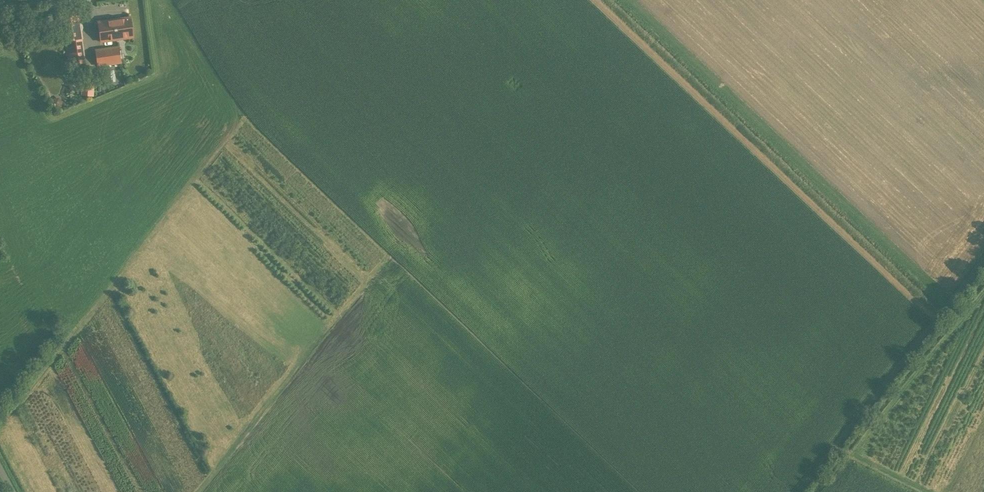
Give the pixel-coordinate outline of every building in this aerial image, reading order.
[(78,15),(62,17),(65,40),(81,38),(78,15)] [(130,17),(98,21),(100,41),(132,37),(130,17)] [(81,38),(65,40),(67,58),(72,57),(73,64),(84,62),(81,38)] [(119,46),(95,49),(97,65),(121,62),(119,46)] [(93,83),(83,82),(82,94),(92,95),(93,83)] [(58,98),(54,99),(53,103),(56,107),(60,105),(61,101),(58,98)]
